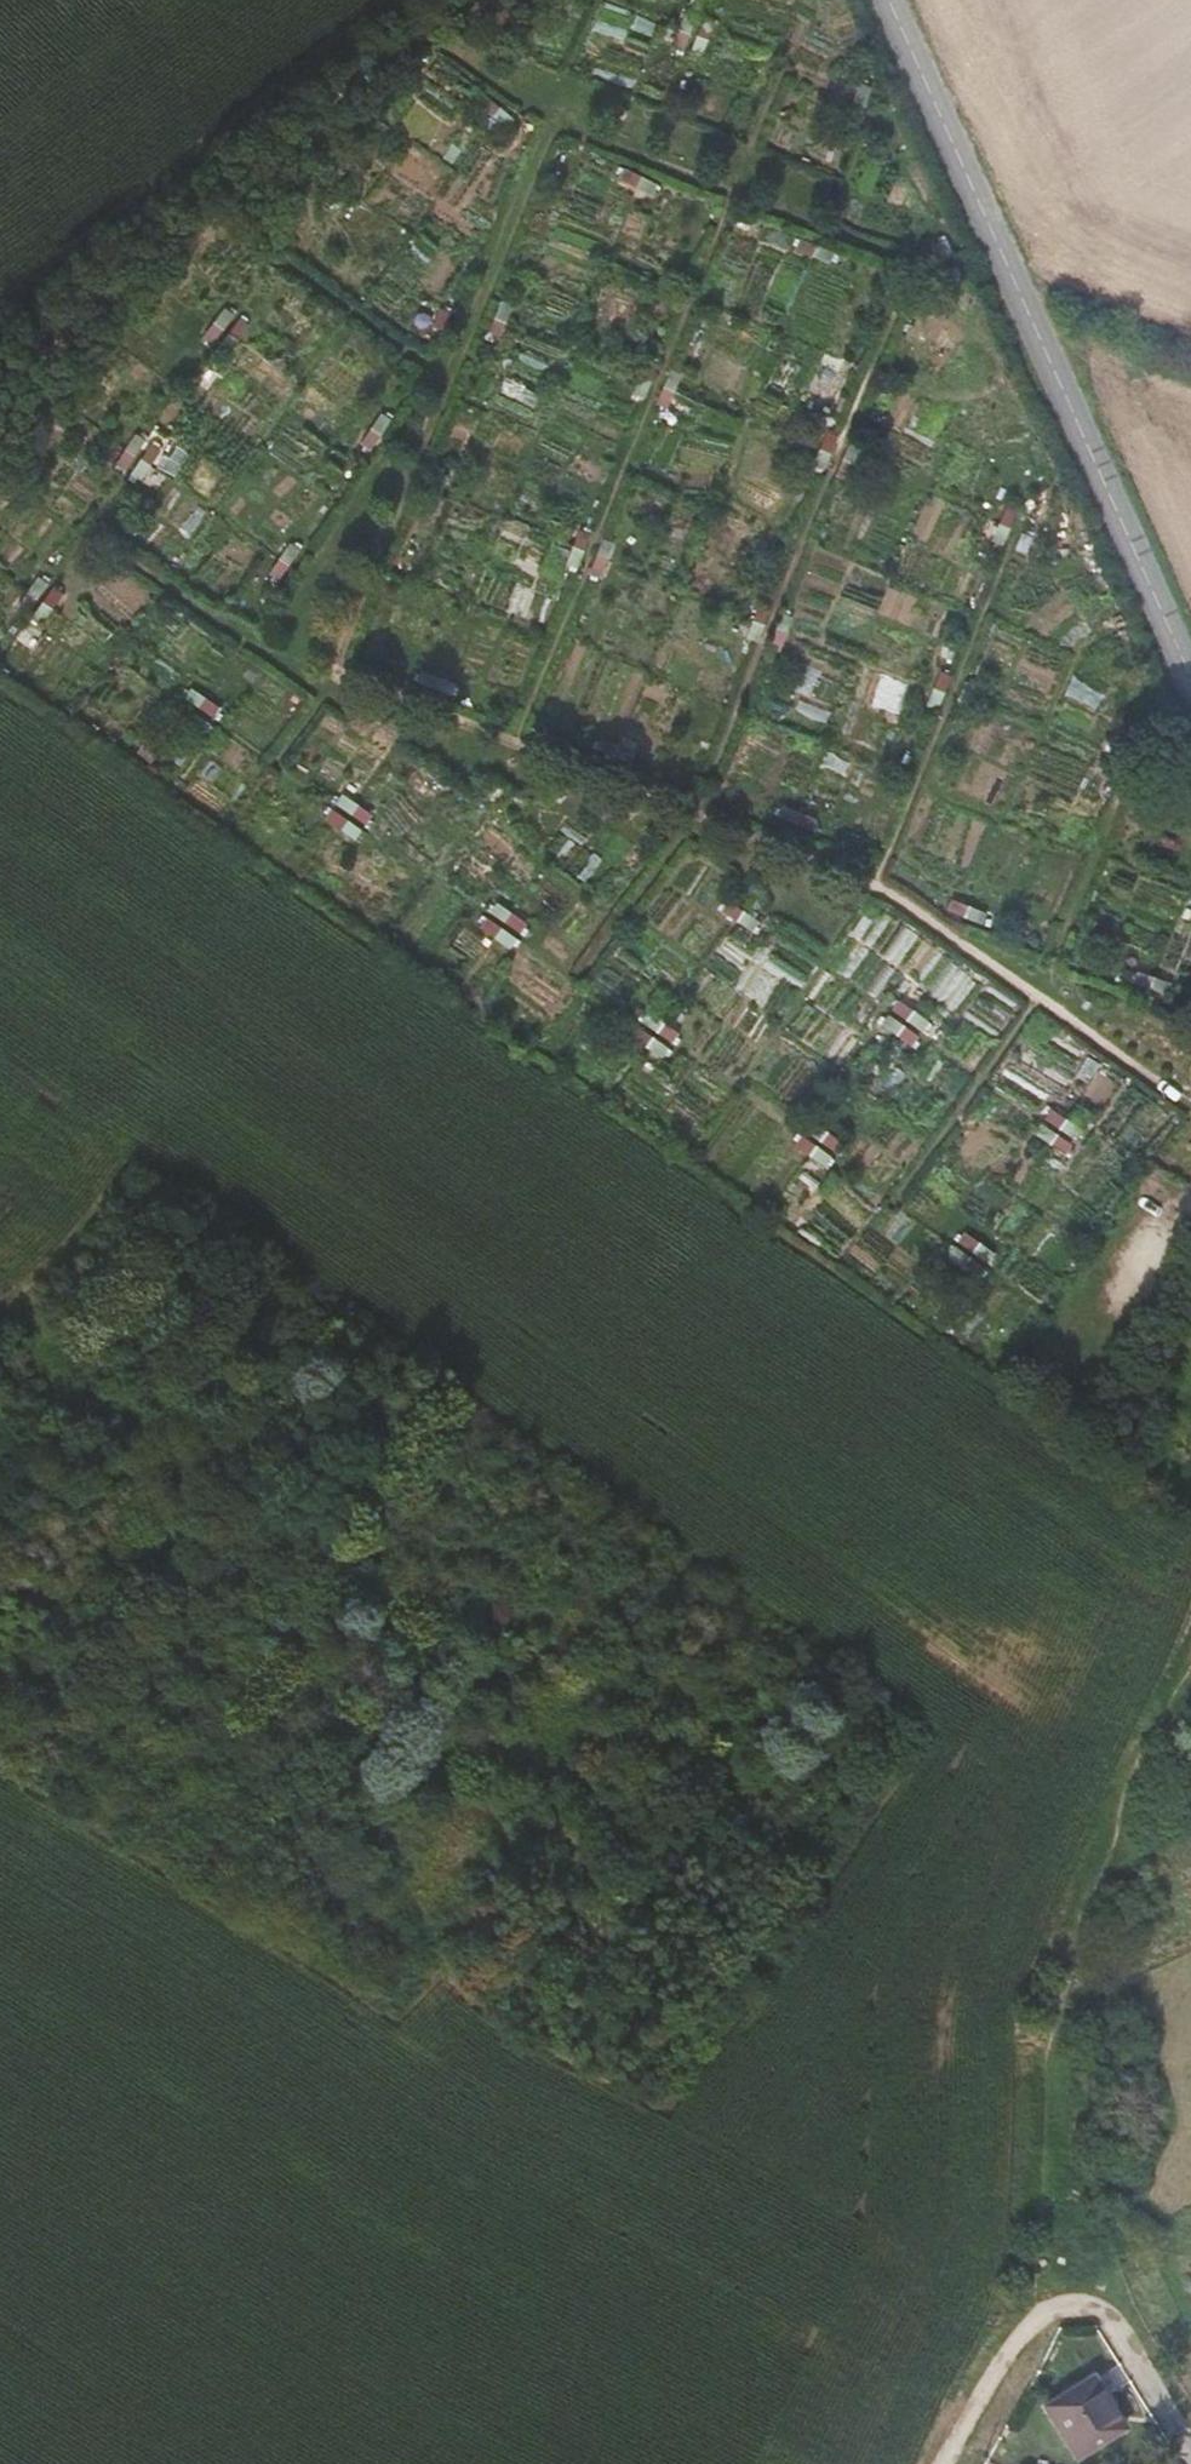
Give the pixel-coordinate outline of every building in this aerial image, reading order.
[(1046,2406),(1078,2457),(1125,2428),(1092,2376),(1046,2406)]
